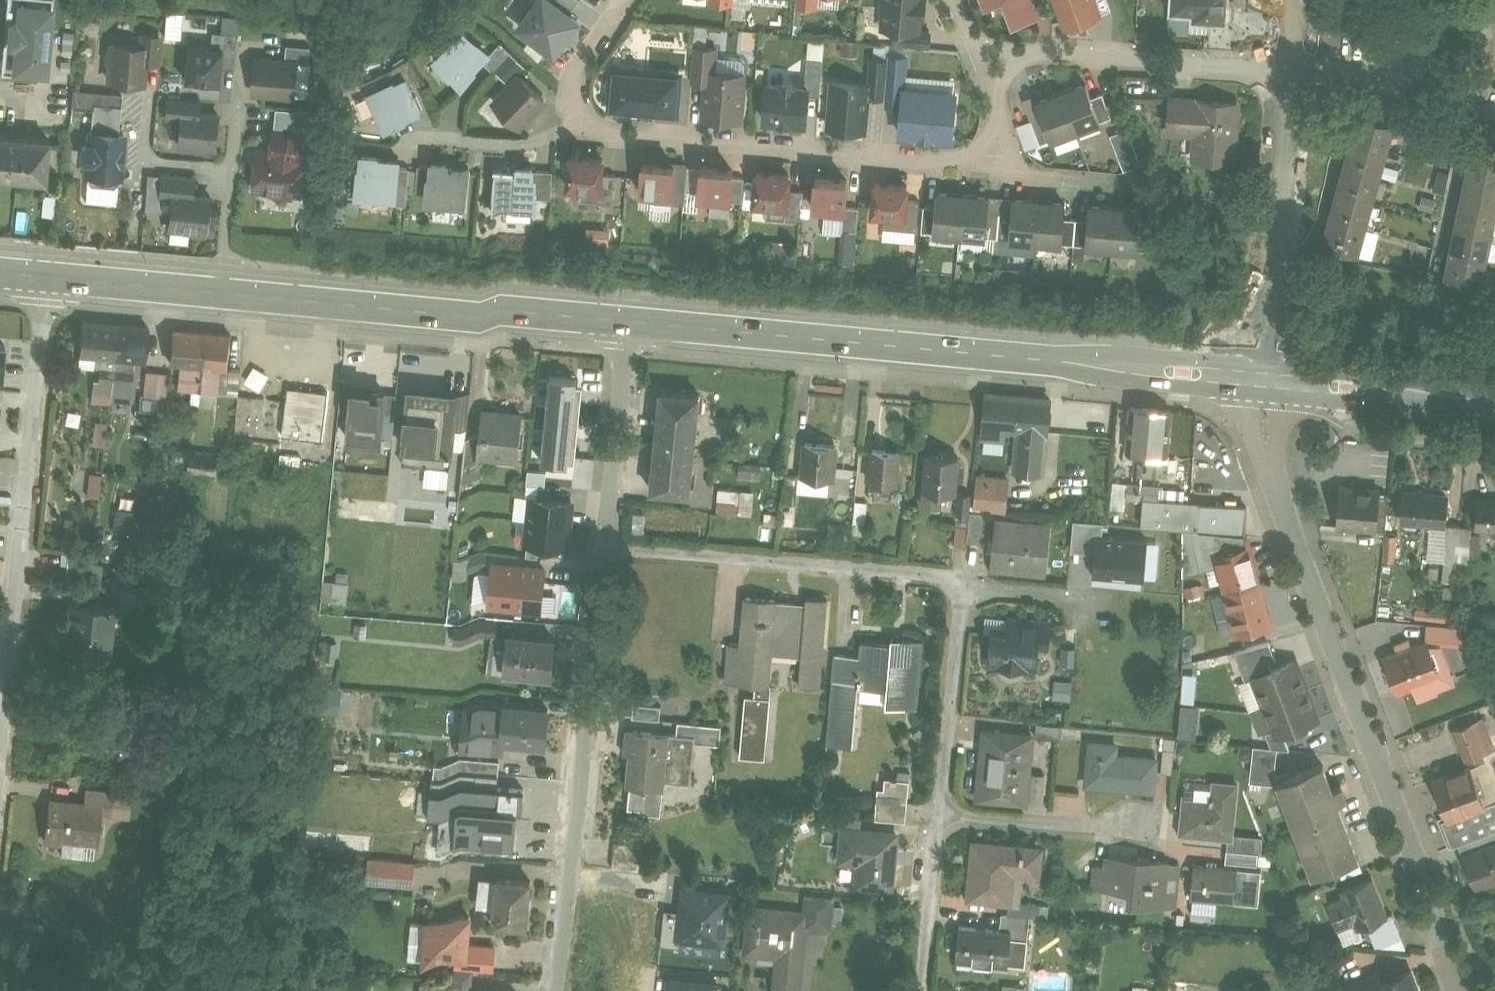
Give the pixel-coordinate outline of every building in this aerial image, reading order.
[(1,58),(46,62),(50,0),(6,0),(1,58)] [(554,0),(533,0),(531,2),(528,5),(526,7),(525,11),(524,14),(523,14),(522,17),(525,19),(521,25),(555,51),(579,19),(571,13),(554,0)] [(571,13),(580,0),(554,0),(571,13)] [(882,8),(886,12),(885,26),(897,27),(919,29),(919,28),(922,0),(883,0),(882,8)] [(1004,3),(1006,9),(1011,11),(1015,23),(1038,14),(1033,0),(1005,0),(1004,3)] [(1068,24),(1099,13),(1095,0),(1059,0),(1068,24)] [(1172,13),(1208,16),(1207,22),(1227,23),(1227,20),(1231,16),(1231,8),(1228,4),(1229,0),(1172,0),(1172,13)] [(162,27),(179,27),(179,4),(163,4),(162,27)] [(1190,17),(1171,16),(1169,32),(1188,33),(1190,17)] [(465,23),(437,49),(454,68),(456,67),(466,79),(477,69),(474,65),(479,61),(481,63),(485,60),(492,53),(491,52),(465,23)] [(241,26),(216,24),(214,40),(227,41),(225,59),(237,61),(241,26)] [(159,29),(142,27),(141,39),(146,39),(145,53),(157,54),(159,29)] [(919,29),(897,27),(896,43),(929,46),(931,29),(919,28),(919,29)] [(1149,31),(1137,30),(1136,43),(1148,44),(1149,31)] [(141,39),(112,36),(111,38),(109,40),(108,51),(110,54),(108,71),(143,74),(145,53),(146,39),(141,39)] [(214,40),(187,37),(184,71),(224,75),(225,59),(227,41),(214,40)] [(313,39),(289,37),(288,52),(300,54),(300,55),(312,56),(313,39)] [(512,50),(502,41),(491,52),(492,53),(485,60),(494,69),(495,68),(511,52),(512,50)] [(718,47),(695,45),(692,79),(708,81),(709,71),(716,71),(718,47)] [(412,49),(395,60),(401,73),(409,69),(412,74),(423,69),(412,49)] [(288,52),(260,50),(257,84),(297,88),(300,55),(300,54),(288,52)] [(507,80),(523,64),(511,52),(495,68),(507,80)] [(909,56),(890,54),(889,59),(886,95),(886,102),(903,104),(905,88),(906,88),(909,56)] [(824,59),(808,57),(806,85),(810,86),(809,94),(821,95),(824,59)] [(889,59),(871,58),(869,85),(870,85),(869,94),(886,95),(889,59)] [(397,73),(370,86),(387,120),(409,110),(408,108),(424,101),(418,87),(414,89),(411,83),(415,81),(412,74),(409,69),(401,73),(398,75),(397,73)] [(680,74),(616,69),(612,107),(677,112),(680,74)] [(716,71),(709,71),(708,81),(705,115),(741,118),(745,74),(716,71)] [(521,75),(496,101),(521,125),(546,99),(521,75)] [(122,85),(73,81),(72,98),(93,100),(93,95),(121,97),(122,85)] [(783,83),(769,82),(766,119),(806,122),(809,94),(810,86),(806,85),(796,84),(794,82),(785,81),(783,83)] [(869,85),(834,81),(830,125),(866,129),(869,94),(869,85)] [(1087,82),(1063,92),(1077,130),(1102,121),(1101,120),(1093,96),(1087,82)] [(906,88),(905,88),(903,104),(901,131),(921,133),(934,135),(934,134),(953,136),(957,92),(906,88)] [(191,92),(168,89),(166,109),(180,110),(181,103),(190,103),(191,92)] [(1063,92),(1038,101),(1044,115),(1052,138),(1053,139),(1077,130),(1063,92)] [(1113,116),(1104,92),(1093,96),(1101,120),(1113,116)] [(1024,98),(1032,119),(1044,115),(1038,101),(1036,94),(1024,98)] [(121,97),(93,95),(93,100),(91,123),(118,126),(121,97)] [(1186,98),(1172,97),(1169,130),(1184,131),(1185,125),(1186,98)] [(1239,102),(1186,98),(1185,125),(1202,126),(1199,156),(1195,156),(1195,157),(1235,160),(1236,144),(1234,144),(1235,131),(1237,132),(1239,102)] [(327,105),(299,102),(298,118),(325,120),(327,105)] [(190,103),(181,103),(180,110),(178,136),(197,138),(199,140),(210,141),(212,139),(218,140),(221,107),(190,103)] [(1044,115),(1032,119),(1041,143),(1052,138),(1044,115)] [(1393,124),(1361,115),(1353,142),(1386,150),(1393,124)] [(1016,122),(1023,146),(1038,142),(1031,118),(1016,122)] [(91,123),(90,123),(89,137),(85,136),(82,139),(81,148),(84,152),(87,152),(86,165),(88,165),(87,171),(91,176),(113,178),(118,174),(118,168),(120,168),(124,126),(118,126),(91,123)] [(313,127),(277,124),(275,144),(261,142),(257,179),(278,181),(277,186),(295,188),(295,183),(303,184),(306,149),(310,149),(313,127)] [(0,126),(0,166),(45,170),(48,130),(0,126)] [(1141,163),(1128,128),(1111,134),(1124,170),(1141,163)] [(1455,134),(1441,130),(1433,160),(1447,164),(1455,134)] [(1386,150),(1353,142),(1346,167),(1379,176),(1386,150)] [(364,160),(354,159),(352,185),(396,190),(398,190),(400,158),(401,149),(386,148),(380,148),(380,146),(365,144),(364,160)] [(1476,146),(1471,172),(1494,177),(1494,150),(1476,146)] [(471,161),(450,159),(450,153),(435,152),(434,158),(433,167),(432,167),(430,183),(429,193),(468,197),(471,161)] [(604,158),(572,155),(570,185),(582,186),(602,188),(603,172),(604,158)] [(434,158),(420,156),(418,182),(430,183),(432,167),(433,167),(434,158)] [(412,159),(400,158),(398,190),(396,190),(396,194),(409,195),(412,159)] [(676,164),(644,162),(642,191),(654,192),(653,200),(673,202),(674,192),(676,165),(676,164)] [(534,165),(511,164),(510,170),(496,170),(494,207),(535,209),(536,196),(537,179),(533,179),(534,169),(534,165)] [(689,166),(676,165),(674,192),(686,193),(689,166)] [(185,169),(162,167),(160,186),(172,187),(172,184),(183,184),(185,169)] [(735,170),(703,167),(700,197),(732,199),(734,176),(735,170)] [(1379,176),(1346,167),(1339,194),(1372,202),(1379,176)] [(198,170),(185,169),(183,184),(196,186),(198,170)] [(554,170),(534,169),(533,179),(537,179),(536,196),(553,197),(554,170)] [(1449,171),(1438,169),(1434,188),(1444,191),(1449,171)] [(603,172),(602,188),(582,186),(581,200),(614,203),(617,173),(603,172)] [(791,174),(759,172),(756,201),(768,202),(767,216),(787,218),(789,189),(791,174)] [(1471,172),(1465,199),(1494,205),(1494,177),(1471,172)] [(746,177),(734,176),(732,199),(744,200),(746,177)] [(849,180),(817,177),(814,207),(826,208),(826,216),(845,217),(846,210),(847,206),(849,180)] [(908,185),(877,182),(874,212),(886,213),(885,227),(904,229),(905,215),(906,215),(907,199),(908,185)] [(183,184),(172,184),(172,187),(169,218),(189,219),(192,224),(203,225),(208,221),(211,221),(214,187),(196,186),(183,184)] [(803,190),(789,189),(787,218),(801,219),(803,190)] [(686,193),(674,192),(673,202),(685,203),(686,193)] [(964,194),(938,192),(937,206),(935,232),(961,235),(964,194)] [(990,196),(964,194),(961,235),(987,237),(987,236),(989,211),(990,196)] [(1372,202),(1339,194),(1333,220),(1365,228),(1372,202)] [(1436,199),(1423,195),(1420,207),(1433,211),(1436,199)] [(1040,200),(1014,198),(1013,213),(1011,238),(1011,239),(1037,241),(1040,200)] [(921,200),(907,199),(906,215),(905,215),(904,229),(919,230),(921,200)] [(1465,199),(1460,225),(1491,232),(1494,214),(1494,205),(1465,199)] [(336,202),(320,200),(317,217),(334,219),(336,202)] [(1066,203),(1040,200),(1037,241),(1063,243),(1065,217),(1066,203)] [(937,206),(925,205),(923,231),(935,232),(937,206)] [(1117,207),(1090,205),(1089,220),(1087,245),(1087,246),(1113,248),(1117,207)] [(860,207),(847,206),(846,210),(845,217),(843,229),(858,231),(860,207)] [(1143,209),(1117,207),(1113,248),(1139,250),(1139,249),(1141,224),(1143,209)] [(1001,212),(989,211),(987,236),(999,237),(1001,212)] [(1013,213),(1001,212),(999,237),(1011,238),(1013,213)] [(1077,218),(1065,217),(1063,243),(1075,244),(1077,218)] [(1089,220),(1077,218),(1075,244),(1087,245),(1089,220)] [(1365,228),(1333,220),(1325,247),(1356,255),(1365,228)] [(1153,225),(1141,224),(1139,249),(1151,250),(1153,225)] [(1491,232),(1460,225),(1454,252),(1486,258),(1491,232)] [(610,230),(587,227),(586,243),(609,245),(610,230)] [(1486,258),(1454,252),(1449,278),(1480,285),(1486,258)] [(118,314),(82,311),(79,344),(95,346),(95,348),(94,350),(95,352),(96,355),(99,357),(113,358),(118,314)] [(148,317),(118,314),(113,358),(110,385),(127,387),(132,349),(144,350),(148,317)] [(204,322),(174,319),(171,353),(181,354),(179,378),(198,380),(198,379),(201,356),(204,322)] [(234,325),(204,322),(201,356),(220,357),(231,358),(234,325)] [(220,357),(201,356),(198,379),(218,381),(220,357)] [(113,358),(99,357),(98,369),(93,369),(91,383),(110,385),(113,358)] [(157,361),(145,360),(143,384),(154,385),(157,361)] [(168,362),(157,361),(154,385),(166,386),(168,362)] [(532,459),(566,462),(575,370),(542,367),(532,459)] [(329,380),(291,375),(284,422),(323,427),(329,380)] [(350,401),(353,377),(343,376),(341,400),(350,401)] [(389,380),(353,377),(350,401),(347,431),(384,435),(387,402),(389,380)] [(461,382),(409,377),(403,439),(455,444),(458,420),(461,382)] [(400,381),(389,380),(387,402),(397,403),(400,381)] [(472,383),(461,382),(458,420),(469,421),(472,383)] [(701,393),(663,389),(653,488),(691,492),(701,393)] [(1050,399),(989,393),(984,438),(1005,440),(1006,428),(1020,430),(1016,469),(1043,472),(1050,399)] [(1152,407),(1133,406),(1129,451),(1137,451),(1136,472),(1146,473),(1152,407)] [(1173,410),(1152,407),(1146,473),(1157,475),(1158,470),(1167,471),(1173,410)] [(89,432),(102,435),(106,412),(93,409),(89,432)] [(523,414),(484,410),(482,431),(480,447),(481,448),(518,452),(518,458),(519,458),(523,414)] [(482,431),(469,431),(466,459),(480,459),(481,448),(480,447),(482,431)] [(222,444),(194,441),(191,461),(219,464),(222,444)] [(837,445),(809,442),(805,476),(833,478),(837,445)] [(900,451),(874,448),(870,488),(877,489),(877,481),(897,483),(900,451)] [(959,457),(929,454),(924,505),(940,506),(942,491),(956,492),(959,457)] [(447,476),(449,457),(425,455),(423,474),(447,476)] [(1011,463),(980,460),(975,504),(1007,507),(1011,463)] [(96,487),(99,463),(87,461),(83,485),(96,487)] [(800,475),(787,474),(784,502),(797,503),(800,475)] [(1161,484),(1130,482),(1129,498),(1159,500),(1159,501),(1161,487),(1161,484)] [(552,485),(540,484),(539,496),(551,497),(552,485)] [(1378,487),(1342,485),(1339,525),(1386,528),(1389,492),(1378,492),(1378,487)] [(717,486),(715,511),(735,512),(737,488),(717,486)] [(1183,489),(1161,487),(1159,501),(1159,500),(1159,501),(1182,503),(1183,489)] [(738,509),(752,509),(752,489),(738,489),(738,509)] [(972,493),(960,492),(958,514),(970,515),(971,509),(972,493)] [(1446,496),(1403,492),(1401,520),(1444,524),(1446,496)] [(539,496),(533,495),(531,519),(570,523),(572,499),(551,497),(539,496)] [(1475,498),(1473,526),(1494,528),(1494,500),(1475,498)] [(1159,501),(1146,501),(1144,525),(1184,528),(1184,574),(1221,565),(1228,590),(1260,582),(1250,545),(1248,534),(1247,535),(1247,532),(1248,507),(1182,503),(1159,501)] [(986,511),(971,509),(970,515),(969,527),(968,540),(983,542),(986,511)] [(570,523),(531,519),(529,542),(540,543),(568,546),(570,523)] [(1051,528),(998,523),(995,563),(1047,569),(1051,528)] [(1460,525),(1449,524),(1445,560),(1456,561),(1460,525)] [(969,527),(958,525),(956,545),(967,546),(968,540),(969,527)] [(1468,526),(1460,525),(1456,561),(1465,562),(1468,526)] [(1479,554),(1479,533),(1470,533),(1470,554),(1479,554)] [(1146,538),(1097,534),(1094,572),(1143,576),(1146,538)] [(540,543),(529,542),(527,554),(539,555),(540,543)] [(521,566),(494,563),(490,603),(517,605),(521,566)] [(546,568),(521,566),(517,605),(543,608),(546,568)] [(348,591),(347,571),(332,572),(333,592),(348,591)] [(148,576),(122,574),(119,598),(118,599),(146,602),(148,576)] [(1260,582),(1228,590),(1238,632),(1270,625),(1260,582)] [(115,597),(70,593),(69,606),(71,606),(67,640),(109,644),(109,643),(106,642),(110,608),(105,608),(106,603),(111,599),(114,599),(115,597)] [(778,597),(746,595),(742,642),(730,641),(727,679),(757,682),(770,683),(773,651),(803,654),(800,683),(821,685),(829,597),(808,595),(807,604),(796,604),(796,601),(778,599),(778,597)] [(498,620),(458,615),(456,629),(496,634),(498,620)] [(1011,617),(1009,633),(994,632),(990,661),(999,662),(999,664),(1027,667),(1027,665),(1036,666),(1039,644),(1048,645),(1051,625),(1034,623),(1034,619),(1011,617)] [(1462,627),(1429,624),(1427,639),(1460,642),(1462,627)] [(556,639),(508,634),(507,651),(513,652),(511,669),(552,674),(556,639)] [(892,642),(862,639),(861,653),(836,651),(834,678),(858,680),(860,680),(860,685),(862,685),(863,681),(890,683),(888,703),(918,705),(924,639),(904,637),(904,644),(893,643),(893,636),(892,642)] [(1270,641),(1236,650),(1247,679),(1256,676),(1253,668),(1271,661),(1277,659),(1270,641)] [(1426,642),(1388,657),(1401,689),(1439,674),(1426,642)] [(1075,647),(1063,646),(1061,662),(1073,663),(1075,647)] [(1295,660),(1273,669),(1271,661),(1253,668),(1256,676),(1267,704),(1306,689),(1295,660)] [(1182,672),(1181,699),(1195,700),(1196,672),(1182,672)] [(341,700),(341,675),(313,674),(313,700),(341,700)] [(858,680),(834,678),(828,745),(851,747),(858,680)] [(1073,680),(1056,679),(1054,699),(1072,700),(1073,680)] [(756,694),(747,694),(742,753),(766,756),(773,683),(770,683),(757,682),(756,694)] [(1319,714),(1332,710),(1322,684),(1309,689),(1319,714)] [(1306,689),(1267,704),(1276,727),(1278,733),(1284,731),(1317,718),(1306,689)] [(507,703),(469,699),(464,745),(503,749),(505,737),(504,737),(507,703)] [(662,704),(635,701),(634,716),(661,718),(662,704)] [(1179,702),(1179,734),(1196,735),(1197,702),(1179,702)] [(550,708),(507,703),(504,737),(505,737),(546,741),(550,708)] [(1483,716),(1474,720),(1487,752),(1494,749),(1494,746),(1483,716)] [(724,724),(680,720),(679,732),(679,733),(698,735),(697,741),(722,743),(724,724)] [(1474,720),(1456,727),(1468,759),(1487,752),(1474,720)] [(1061,725),(1038,722),(1037,737),(1060,739),(1061,725)] [(679,732),(629,727),(626,752),(631,752),(628,783),(632,783),(630,805),(647,807),(648,791),(656,791),(656,790),(664,791),(665,778),(691,780),(691,782),(693,782),(697,741),(698,735),(679,733),(678,733),(679,732)] [(1284,731),(1278,733),(1276,727),(1267,731),(1273,746),(1291,748),(1284,731)] [(1032,734),(987,730),(983,763),(991,764),(988,798),(1008,800),(1009,792),(1026,794),(1032,734)] [(1177,737),(1166,736),(1164,748),(1176,749),(1177,737)] [(1157,759),(1116,755),(1117,745),(1091,743),(1088,778),(1124,782),(1124,787),(1154,790),(1157,759)] [(1279,748),(1256,746),(1254,766),(1277,769),(1279,748)] [(1176,749),(1164,748),(1162,772),(1174,773),(1176,749)] [(501,760),(438,754),(436,768),(479,772),(500,774),(501,760)] [(1334,787),(1325,762),(1279,780),(1316,874),(1360,857),(1339,801),(1348,798),(1343,784),(1334,787)] [(1472,764),(1435,778),(1449,815),(1450,817),(1487,803),(1486,801),(1472,764)] [(436,768),(435,768),(434,780),(477,784),(479,772),(436,768)] [(899,770),(899,775),(893,774),(893,777),(887,777),(886,788),(879,787),(876,818),(907,820),(911,771),(899,770)] [(1044,799),(1046,773),(1032,772),(1030,798),(1044,799)] [(115,783),(86,780),(84,794),(101,796),(101,797),(113,798),(115,783)] [(477,784),(434,780),(432,805),(460,807),(457,841),(515,846),(518,810),(523,810),(526,788),(477,784)] [(1238,784),(1215,781),(1214,792),(1212,793),(1211,797),(1186,794),(1182,832),(1229,837),(1233,837),(1238,784)] [(84,794),(50,791),(50,789),(49,789),(47,808),(46,808),(44,831),(62,832),(61,845),(82,847),(83,834),(98,836),(101,797),(101,796),(84,794)] [(1450,817),(1449,815),(1443,817),(1453,845),(1459,843),(1494,829),(1494,798),(1486,801),(1487,803),(1450,817)] [(863,816),(839,814),(838,826),(844,827),(861,829),(863,816)] [(861,829),(844,827),(843,845),(862,847),(859,884),(892,887),(897,832),(861,829)] [(1459,843),(1464,855),(1467,853),(1494,842),(1494,829),(1459,843)] [(196,836),(183,835),(182,844),(195,845),(196,836)] [(1233,837),(1229,837),(1228,849),(1260,852),(1261,840),(1233,837)] [(1042,847),(976,841),(970,896),(1005,900),(1008,870),(1039,873),(1042,847)] [(1467,853),(1478,882),(1491,878),(1494,880),(1494,842),(1467,853)] [(418,850),(372,846),(370,871),(416,875),(418,850)] [(1260,852),(1228,849),(1227,860),(1259,863),(1260,852)] [(1169,860),(1110,854),(1109,867),(1107,888),(1126,890),(1126,887),(1134,888),(1132,902),(1165,906),(1169,860)] [(1263,869),(1195,863),(1192,897),(1260,903),(1263,869)] [(1109,867),(1097,865),(1094,886),(1107,888),(1109,867)] [(532,880),(499,877),(494,922),(527,925),(532,880)] [(1372,878),(1344,889),(1347,895),(1330,902),(1340,927),(1357,920),(1359,926),(1369,923),(1387,915),(1387,914),(1372,878)] [(682,910),(680,936),(681,936),(723,941),(728,892),(685,888),(682,910)] [(835,894),(821,892),(820,897),(822,898),(819,926),(832,927),(835,894)] [(820,897),(808,896),(806,912),(807,912),(806,926),(818,928),(819,926),(822,898),(820,897)] [(1050,904),(1011,900),(1009,913),(1030,915),(1048,916),(1050,904)] [(752,907),(750,929),(760,930),(758,951),(780,953),(776,990),(799,990),(806,926),(807,912),(806,912),(752,907)] [(680,936),(682,910),(665,908),(661,944),(680,946),(681,936),(680,936)] [(471,915),(431,911),(428,951),(459,954),(467,954),(468,943),(471,915)] [(1387,915),(1369,923),(1377,943),(1407,945),(1393,912),(1387,914),(1387,915)] [(1009,913),(1006,913),(1004,928),(1013,929),(1012,936),(1028,938),(1030,915),(1009,913)] [(1004,928),(961,923),(958,958),(1009,963),(1012,936),(1013,929),(1004,928)] [(496,946),(468,943),(467,954),(459,954),(458,966),(473,967),(494,969),(496,946)] [(458,966),(457,976),(424,972),(422,990),(488,990),(477,990),(471,990),(473,967),(458,966)] [(1380,982),(1384,990),(1420,990),(1412,970),(1381,982),(1380,982)] [(1346,985),(1348,990),(1384,990),(1380,982),(1381,982),(1378,973),(1346,985)] [(669,980),(668,990),(718,990),(719,985),(669,980)]
